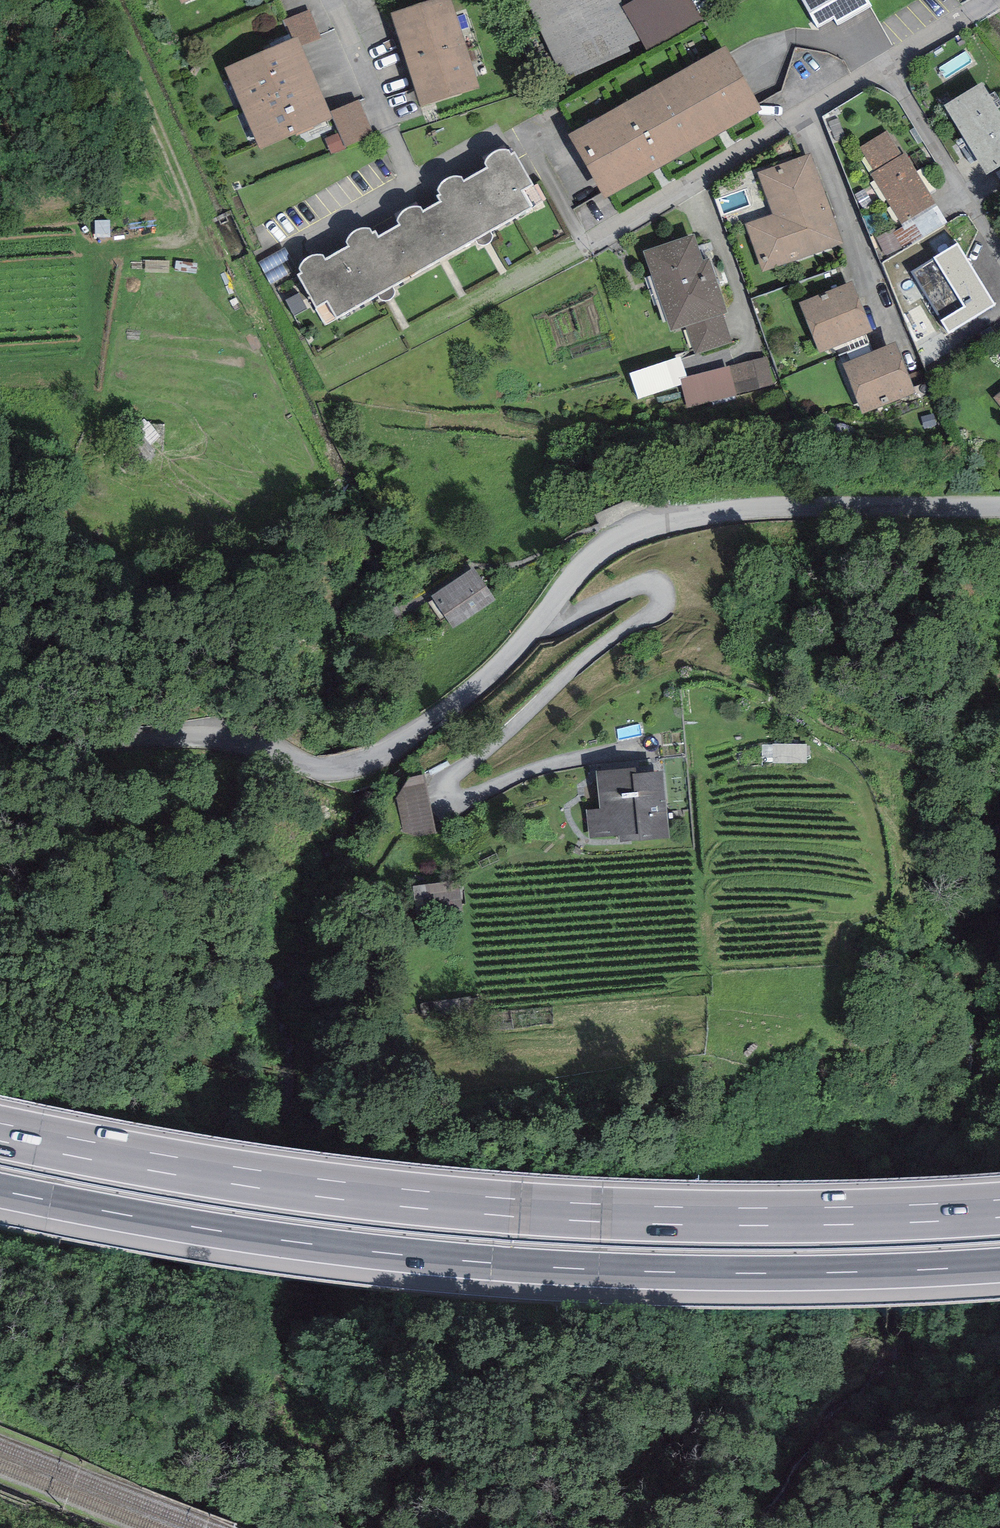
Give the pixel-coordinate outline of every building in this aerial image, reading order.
[(390,13),(421,107),(480,88),(452,0),(431,0),(390,13)] [(561,77),(566,74),(568,80),(631,51),(628,46),(641,40),(622,7),(624,6),(621,0),(525,0),(561,77)] [(624,6),(622,7),(641,40),(647,51),(703,20),(692,0),(633,0),(624,6)] [(818,26),(834,17),(839,25),(872,6),(869,0),(803,0),(818,26)] [(310,9),(285,20),(292,39),(297,36),(301,45),(320,38),(310,9)] [(292,39),(225,67),(261,149),(333,118),(330,111),(301,45),(297,36),(292,39)] [(725,45),(568,134),(604,199),(762,110),(725,45)] [(944,105),(987,175),(999,167),(999,112),(982,82),(944,105)] [(330,111),(333,118),(339,132),(345,148),(375,137),(360,99),(330,111)] [(860,147),(874,171),(870,174),(900,224),(935,203),(905,153),(901,155),(887,131),(860,147)] [(345,148),(339,132),(324,138),(331,154),(345,148)] [(485,164),(487,168),(463,181),(461,177),(458,176),(454,176),(448,178),(444,180),(441,183),(440,185),(437,189),(438,191),(440,195),(438,196),(441,202),(423,212),(421,207),(418,207),(414,207),(408,209),(404,211),(401,213),(399,216),(397,220),(398,222),(400,225),(379,237),(376,231),(373,233),(372,233),(370,229),(367,228),(363,228),(358,230),(353,232),(350,234),(349,237),(347,241),(347,243),(349,247),(325,260),(323,255),(320,255),(315,255),(310,256),(306,259),(303,261),(301,264),(299,268),(300,270),(302,273),(298,275),(315,306),(327,300),(337,317),(377,294),(392,286),(475,239),(490,231),(532,207),(523,191),(533,185),(514,153),(511,155),(509,150),(506,150),(501,150),(496,151),(492,153),(489,156),(487,158),(485,162),(485,164)] [(810,153),(758,172),(773,214),(745,224),(762,271),(843,242),(810,153)] [(948,223),(935,203),(900,224),(902,227),(896,231),(894,232),(903,247),(905,251),(948,223)] [(896,231),(894,228),(876,238),(885,256),(903,247),(894,232),(896,231)] [(493,236),(490,231),(475,239),(477,243),(479,244),(481,245),(484,245),(487,244),(489,243),(491,240),(492,238),(493,236)] [(695,234),(643,251),(670,332),(685,327),(722,314),(727,313),(709,258),(704,260),(695,234)] [(996,305),(957,243),(911,271),(949,334),(996,305)] [(873,331),(852,280),(799,302),(821,353),(873,331)] [(395,291),(392,286),(377,294),(379,298),(381,300),(383,300),(387,301),(390,300),(391,299),(394,296),(395,294),(395,291)] [(732,342),(722,314),(685,327),(695,355),(732,342)] [(895,342),(842,363),(863,414),(916,393),(895,342)] [(766,356),(729,366),(688,377),(680,379),(681,385),(687,408),(774,385),(766,356)] [(681,357),(629,373),(638,399),(681,385),(680,379),(688,377),(681,357)] [(474,567),(431,596),(453,628),(496,600),(474,567)] [(619,835),(620,842),(670,837),(663,771),(636,774),(635,767),(596,771),(599,808),(586,810),(589,838),(619,835)] [(396,778),(411,831),(445,821),(429,769),(396,778)] [(426,911),(464,905),(459,876),(421,883),(426,911)]
